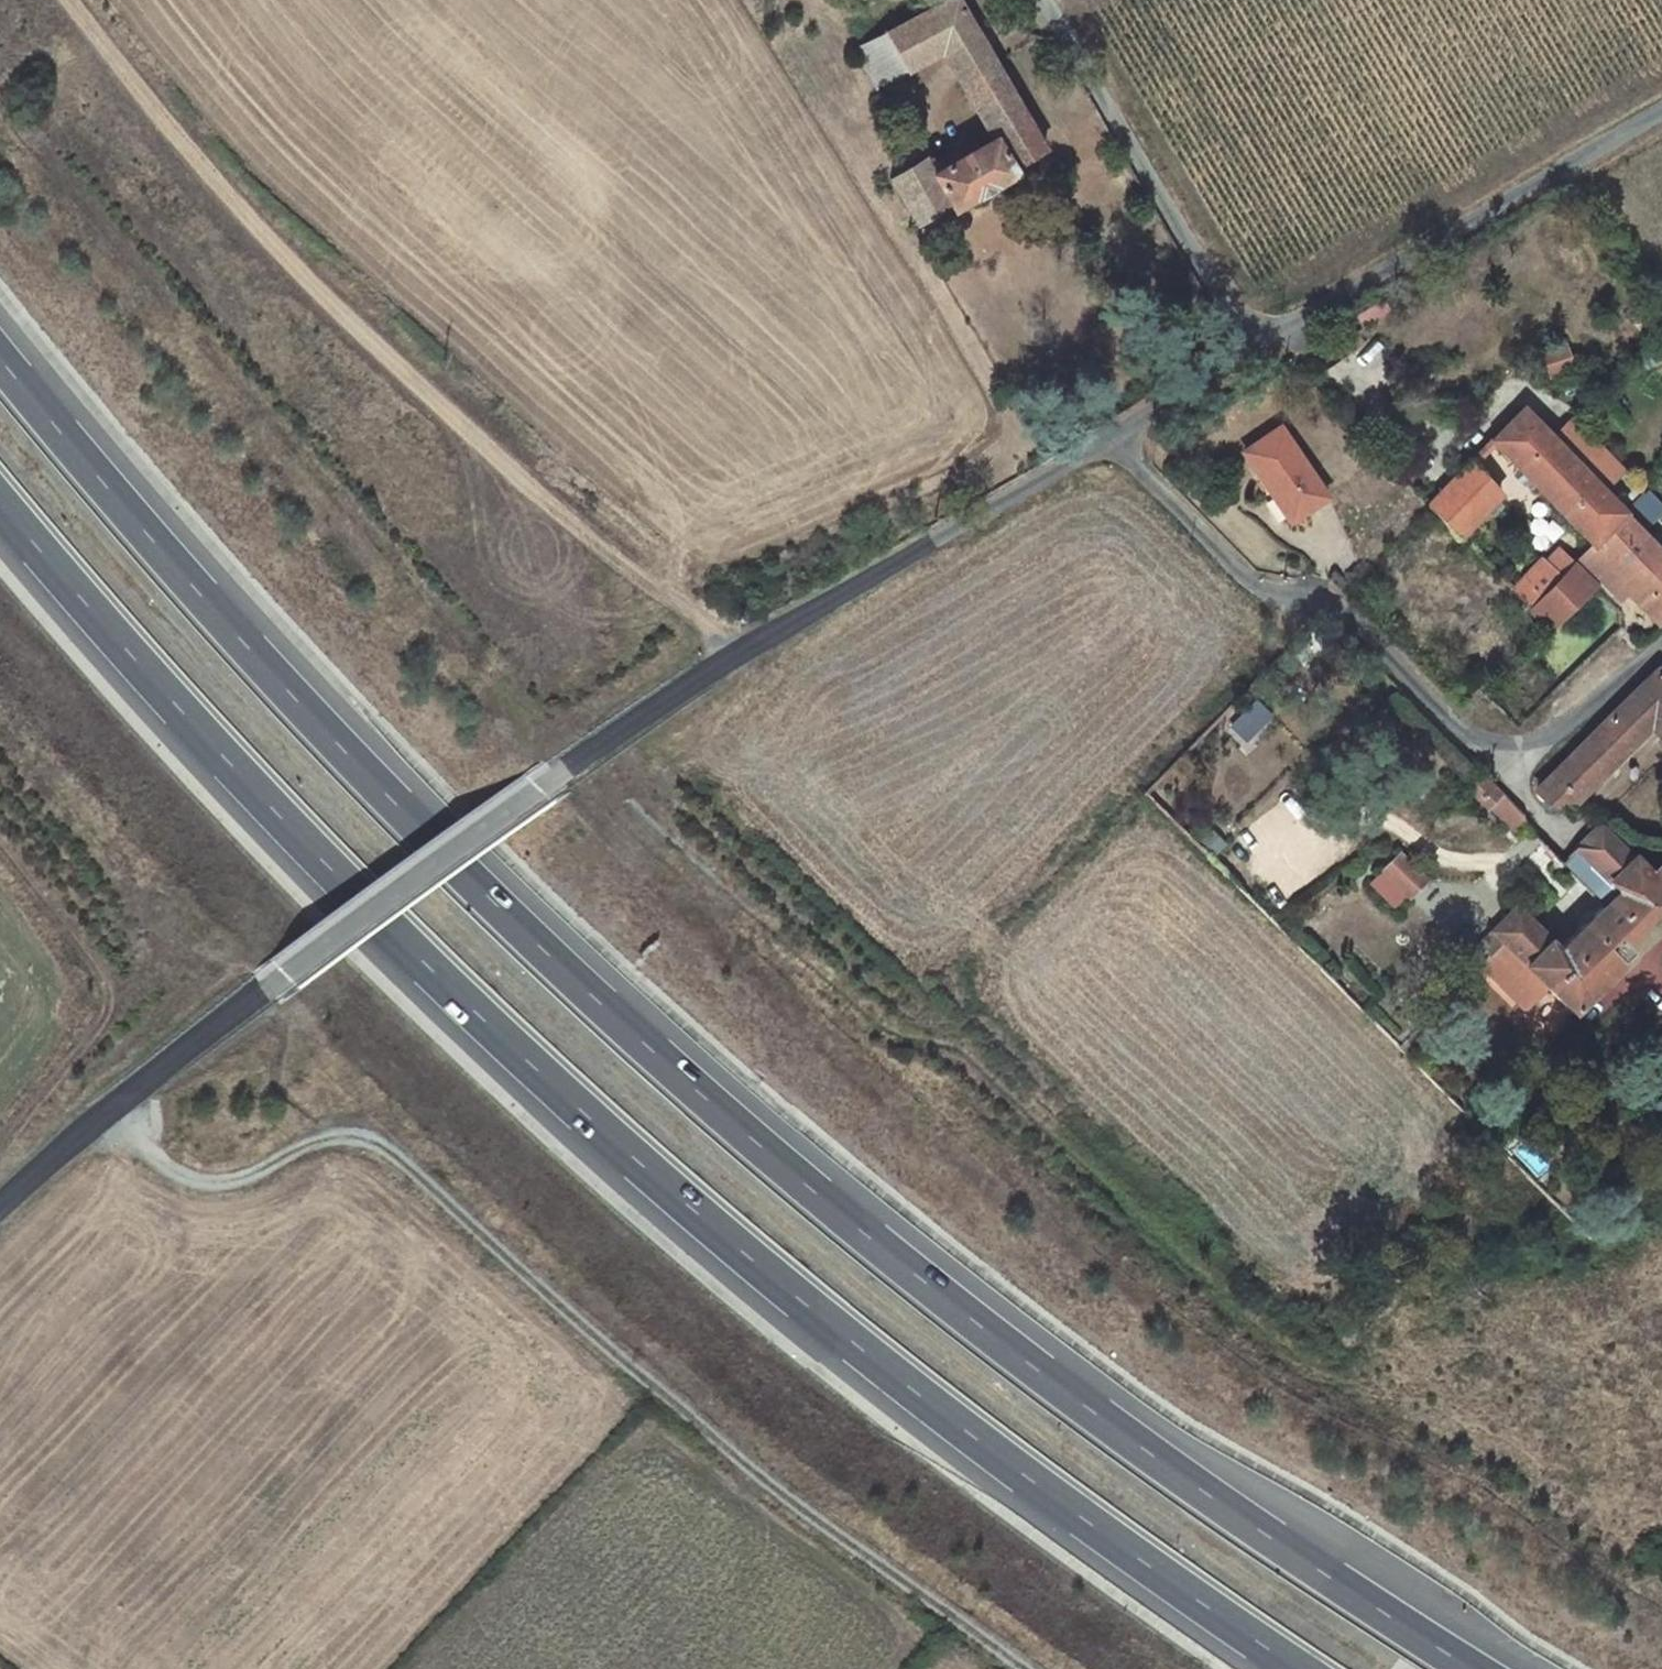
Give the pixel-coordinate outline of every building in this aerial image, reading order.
[(915,72),(947,52),(998,135),(940,172),(928,156),(891,179),(920,224),(957,204),(962,214),(1023,176),(1021,167),(1052,148),(1001,64),(962,0),(950,0),(892,34),(915,72)] [(892,34),(878,42),(904,79),(915,72),(892,34)] [(925,151),(918,143),(913,147),(918,155),(925,151)] [(1530,416),(1502,442),(1609,549),(1633,525),(1530,416)] [(1241,455),(1291,524),(1325,499),(1276,430),(1241,455)] [(1518,501),(1480,463),(1433,507),(1472,545),(1518,501)] [(1595,563),(1636,601),(1644,596),(1661,612),(1661,554),(1633,525),(1609,549),(1595,563)] [(1551,568),(1522,596),(1541,615),(1570,587),(1551,568)] [(1570,587),(1541,615),(1562,637),(1612,588),(1590,568),(1570,587)] [(1554,793),(1572,811),(1578,805),(1581,807),(1657,732),(1661,737),(1661,683),(1554,793)] [(1525,840),(1540,826),(1492,779),(1472,797),(1497,821),(1501,816),(1525,840)] [(1657,858),(1650,865),(1644,859),(1614,826),(1576,863),(1623,909),(1578,952),(1530,907),(1476,959),(1485,968),(1488,971),(1509,951),(1573,1012),(1661,924),(1661,863),(1657,858)] [(1389,875),(1417,903),(1436,884),(1408,857),(1389,875)]
